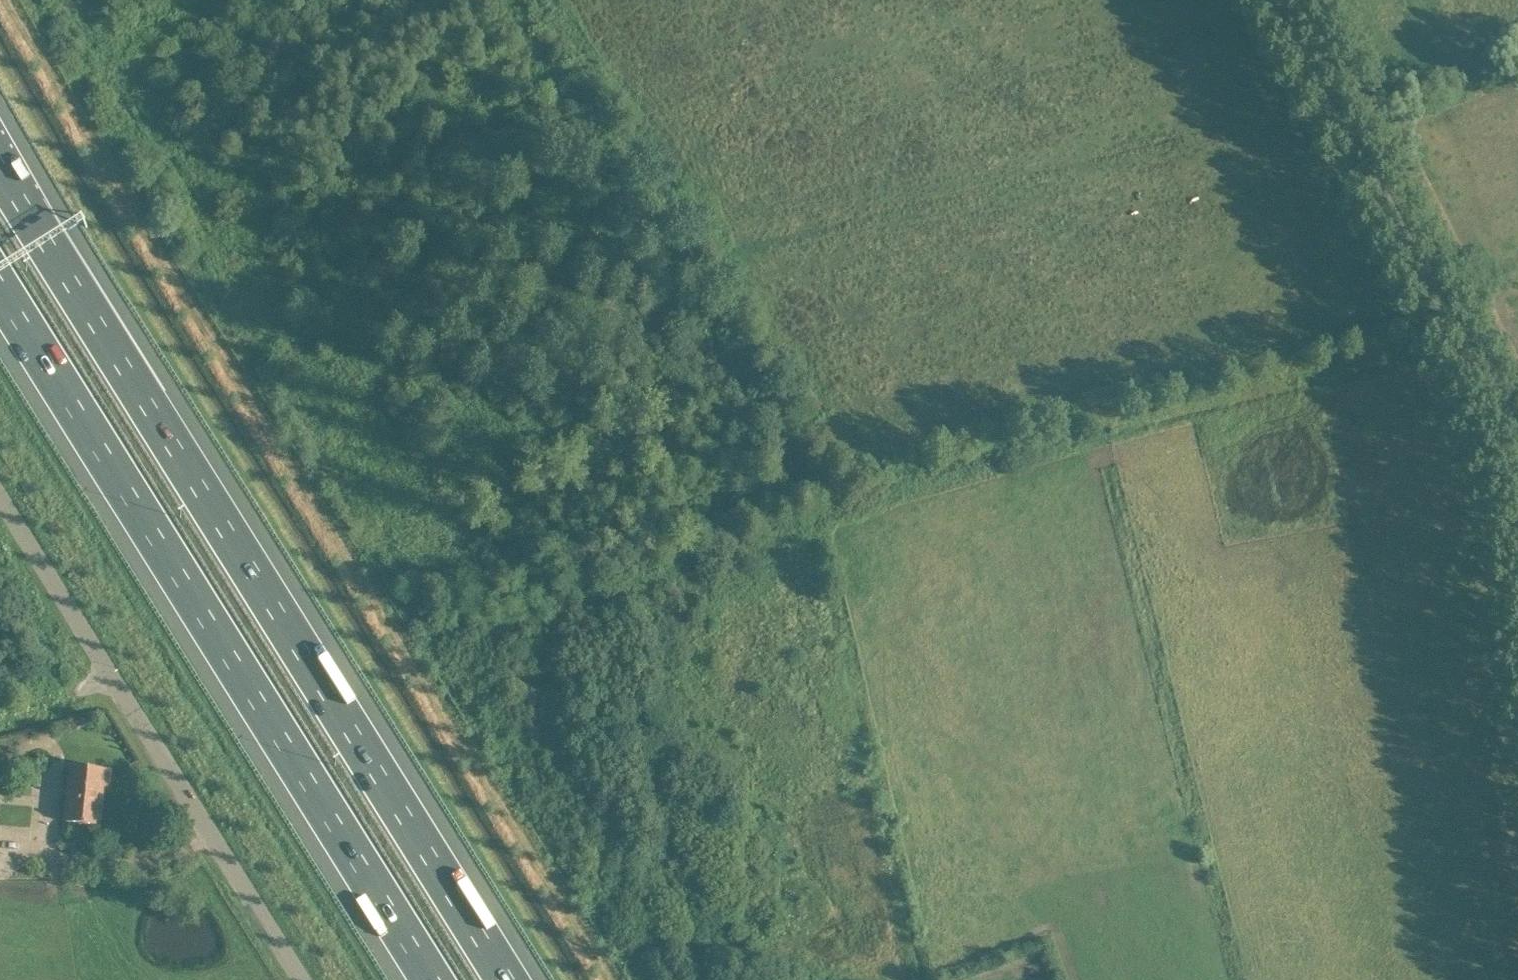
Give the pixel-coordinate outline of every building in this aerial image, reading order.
[(110,769),(90,767),(72,765),(66,822),(78,823),(98,825),(102,786),(108,787),(110,769)]
